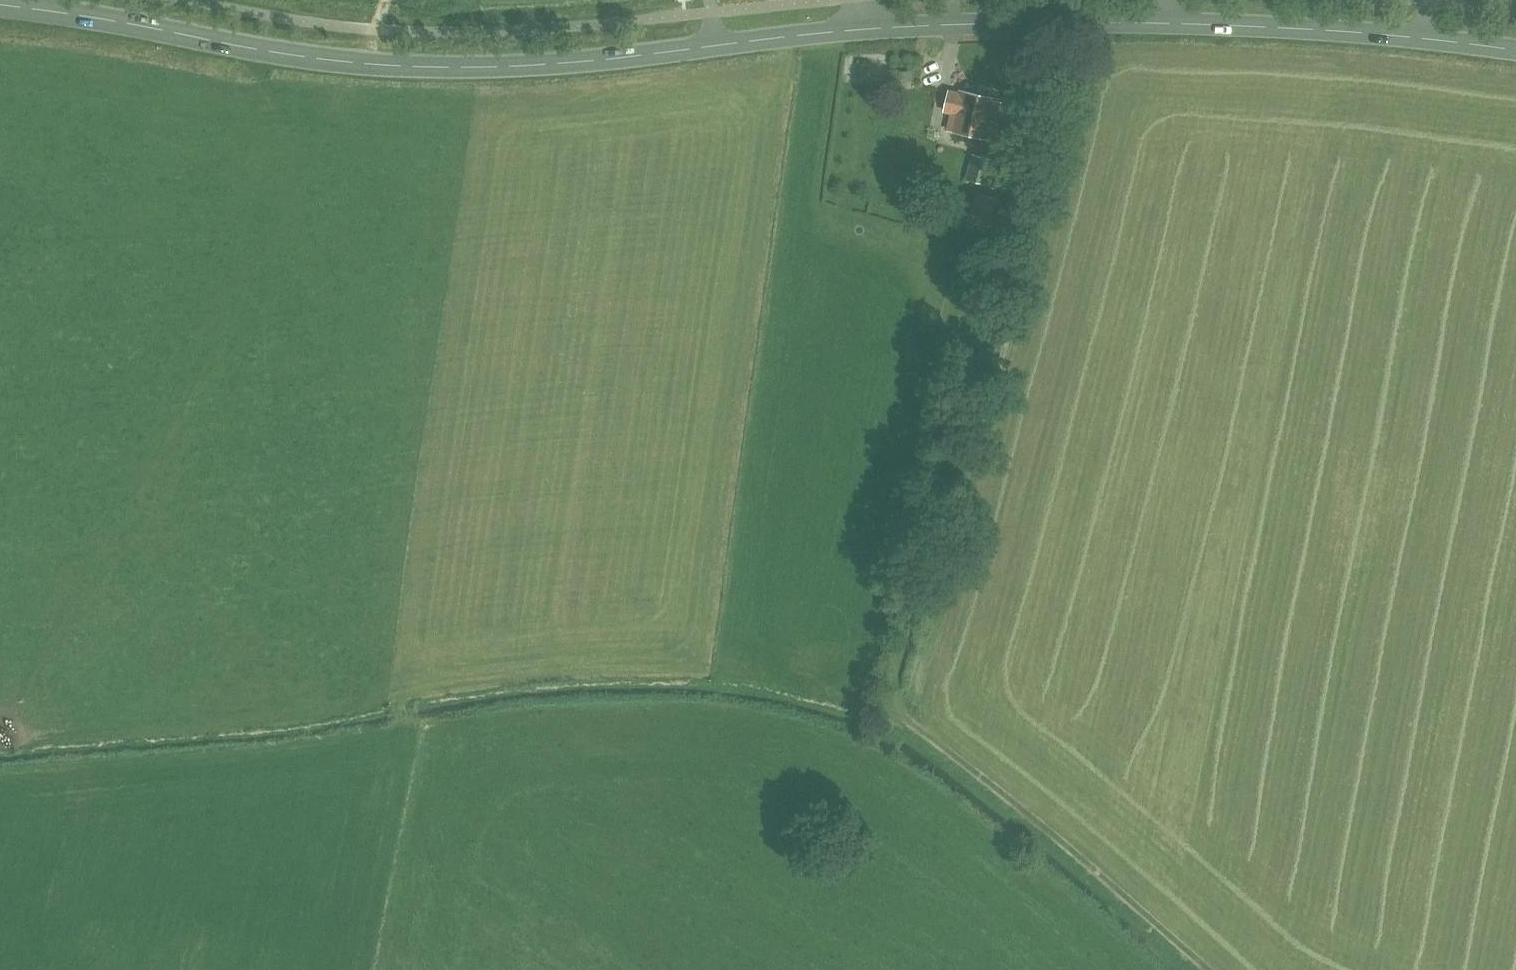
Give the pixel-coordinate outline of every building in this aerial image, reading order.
[(971,134),(980,95),(960,91),(959,94),(950,92),(947,105),(953,107),(948,129),(971,134)] [(999,99),(980,95),(971,134),(990,139),(995,118),(1001,119),(1004,103),(999,101),(999,99)] [(1003,190),(1010,165),(973,155),(966,180),(1003,190)] [(990,228),(997,200),(975,194),(968,222),(990,228)]
